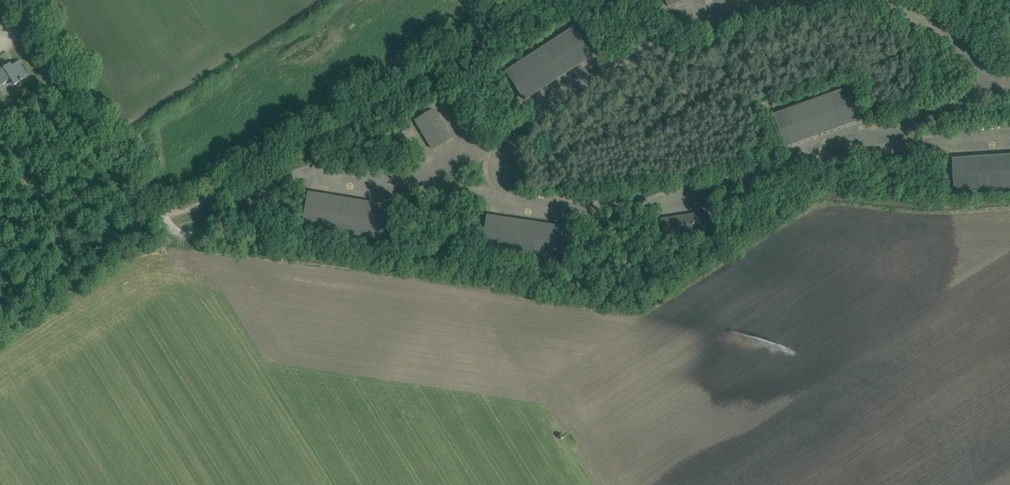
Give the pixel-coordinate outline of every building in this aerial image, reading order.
[(505,71),(525,101),(593,56),(573,26),(505,71)] [(11,79),(15,85),(28,77),(19,62),(12,66),(10,64),(0,70),(0,86),(11,79)] [(860,119),(849,87),(772,114),(784,147),(860,119)] [(452,138),(434,108),(414,120),(432,150),(452,138)] [(952,158),(954,193),(1009,190),(1009,154),(952,158)] [(388,206),(318,194),(309,193),(303,226),(383,239),(388,206)] [(659,218),(663,239),(711,230),(708,210),(659,218)] [(481,250),(562,263),(568,227),(486,215),(481,250)] [(253,237),(257,244),(266,239),(257,224),(251,227),(256,235),(253,237)]
